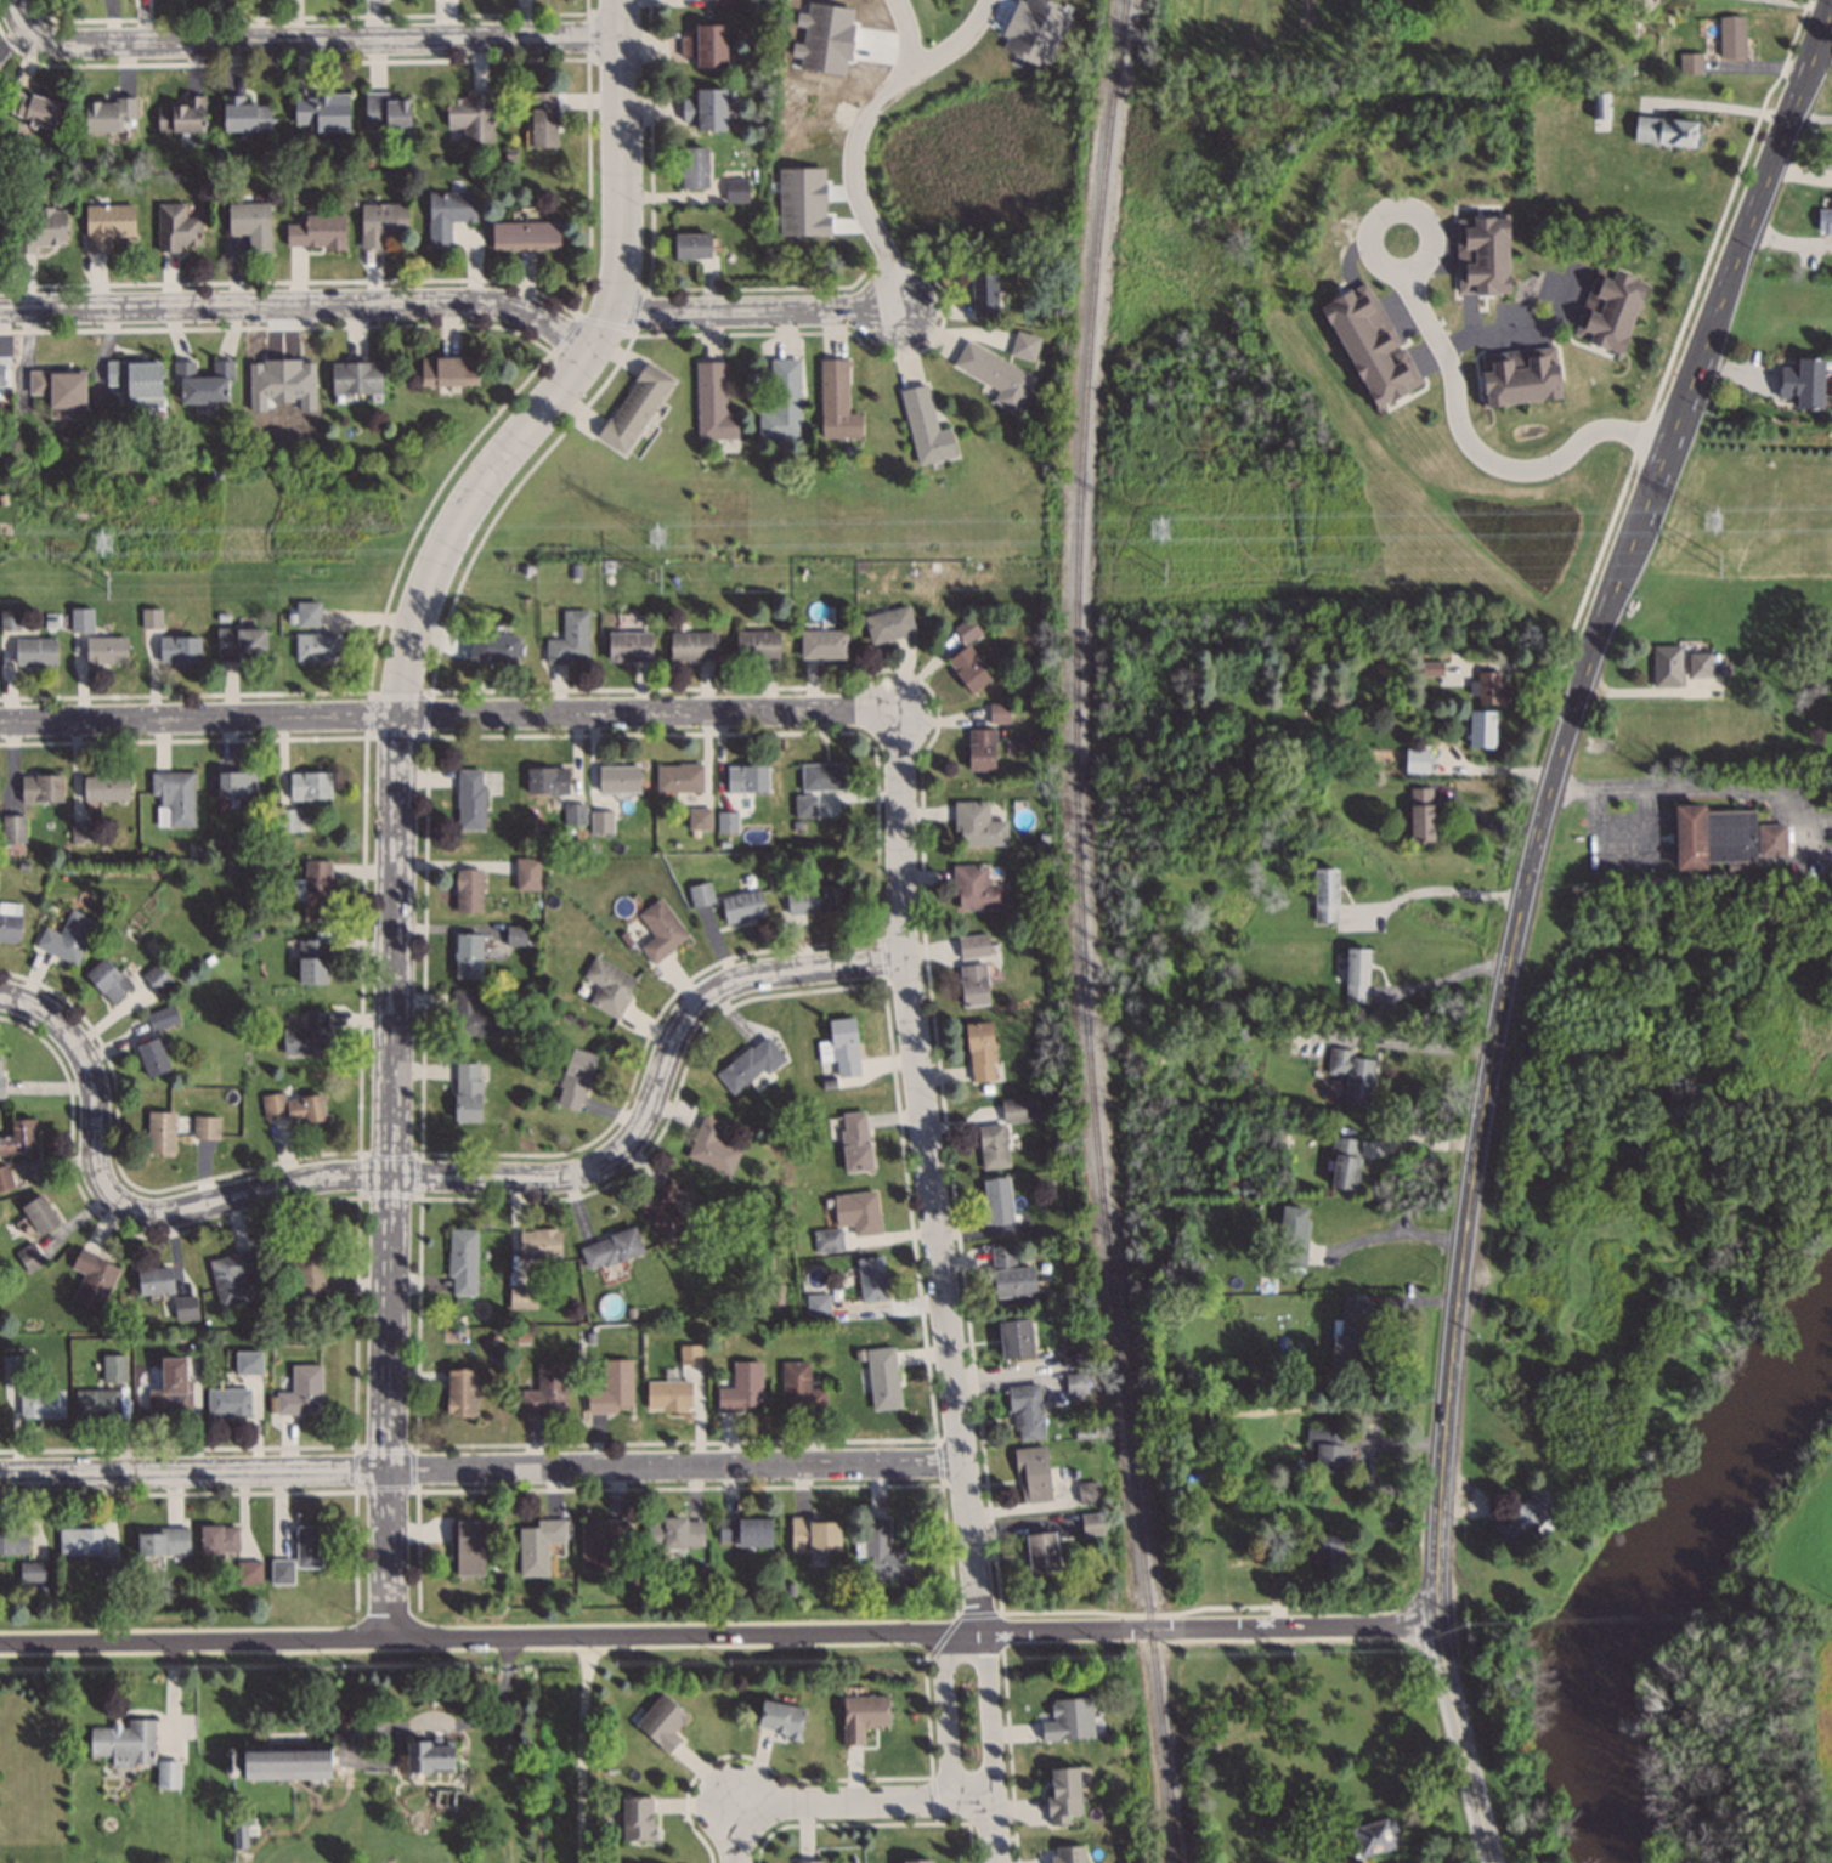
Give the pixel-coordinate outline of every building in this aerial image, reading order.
[(731,0),(718,0),(718,8),(731,8),(731,0)] [(1745,62),(1745,19),(1720,19),(1720,62),(1745,62)] [(680,38),(680,58),(695,58),(695,69),(725,69),(725,27),(695,27),(695,38),(680,38)] [(1680,77),(1702,77),(1702,56),(1680,56),(1680,77)] [(695,133),(726,133),(726,90),(694,90),(694,99),(681,99),(681,123),(695,123),(695,133)] [(61,103),(5,92),(0,117),(0,121),(55,132),(61,103)] [(409,133),(409,102),(388,102),(388,94),(364,94),(364,133),(409,133)] [(446,130),(463,130),(463,144),(493,144),(493,94),(466,94),(466,99),(446,99),(446,130)] [(556,150),(556,94),(531,94),(531,150),(556,150)] [(349,96),(294,96),(295,127),(307,127),(307,133),(349,133),(349,96)] [(1605,103),(1606,98),(1598,97),(1596,120),(1606,121),(1608,103),(1605,103)] [(157,134),(205,134),(205,98),(182,98),(182,108),(157,108),(157,134)] [(243,98),(224,98),(224,134),(271,134),(271,107),(243,107),(243,98)] [(136,103),(85,103),(85,135),(121,135),(121,122),(136,122),(136,103)] [(1698,151),(1701,125),(1636,119),(1634,146),(1698,151)] [(708,191),(708,150),(680,150),(680,191),(708,191)] [(726,180),(726,203),(746,203),(746,180),(726,180)] [(429,194),(429,250),(450,250),(450,223),(476,223),(476,194),(429,194)] [(1831,200),(1831,211),(1818,211),(1818,236),(1831,236),(1831,200)] [(201,218),(186,218),(186,205),(158,205),(158,253),(201,253),(201,218)] [(228,205),(228,236),(248,236),(248,254),(270,254),(270,205),(228,205)] [(361,206),(361,250),(386,250),(386,237),(407,237),(407,205),(361,206)] [(134,207),(85,208),(86,254),(109,254),(109,239),(135,239),(134,207)] [(65,211),(17,211),(17,255),(37,255),(37,248),(65,248),(65,211)] [(287,250),(345,250),(345,216),(304,216),(304,226),(287,226),(287,250)] [(1456,220),(1456,297),(1509,297),(1509,220),(1456,220)] [(492,224),(492,250),(559,250),(559,224),(492,224)] [(710,235),(675,235),(675,261),(710,261),(710,235)] [(1622,358),(1648,286),(1598,268),(1572,341),(1622,358)] [(971,319),(996,319),(996,276),(971,276),(971,319)] [(1321,308),(1375,413),(1422,389),(1367,284),(1321,308)] [(1041,341),(1017,334),(1010,357),(1033,364),(1041,341)] [(1035,380),(966,343),(953,368),(999,393),(992,405),(1015,417),(1035,380)] [(1560,405),(1557,350),(1481,355),(1485,410),(1560,405)] [(420,389),(477,389),(477,360),(420,360),(420,389)] [(800,441),(800,361),(771,361),(771,414),(759,414),(759,441),(800,441)] [(1796,369),(1781,368),(1779,400),(1797,400),(1796,411),(1822,412),(1824,362),(1797,361),(1796,369)] [(175,363),(175,406),(231,407),(231,362),(213,362),(213,379),(194,379),(195,363),(175,363)] [(598,441),(626,458),(673,379),(645,363),(598,441)] [(861,416),(849,416),(849,363),(820,363),(820,441),(861,441),(861,416)] [(739,415),(725,415),(725,364),(697,364),(697,442),(739,442),(739,415)] [(117,365),(107,366),(108,385),(118,384),(117,365)] [(381,398),(381,365),(332,365),(332,398),(381,398)] [(126,366),(126,411),(161,411),(161,366),(126,366)] [(85,374),(28,374),(28,397),(49,397),(49,420),(84,421),(85,374)] [(936,433),(927,388),(901,393),(917,468),(956,460),(950,430),(936,433)] [(297,629),(319,629),(319,606),(297,606),(297,629)] [(864,618),(871,646),(915,635),(908,607),(864,618)] [(92,631),(92,611),(72,611),(72,631),(92,631)] [(546,664),(588,664),(588,612),(563,612),(563,641),(546,641),(546,664)] [(19,630),(19,613),(1,613),(1,630),(19,630)] [(967,647),(982,636),(969,619),(953,631),(967,648),(947,663),(971,695),(992,680),(967,647)] [(216,661),(265,661),(265,630),(216,630),(216,661)] [(847,631),(801,631),(801,661),(847,661),(847,631)] [(516,668),(520,639),(473,632),(469,661),(516,668)] [(778,662),(778,632),(736,632),(736,662),(778,662)] [(651,633),(608,633),(608,663),(651,663),(651,633)] [(717,634),(670,634),(670,663),(717,663),(717,634)] [(296,663),(338,663),(338,636),(296,636),(296,663)] [(127,666),(127,638),(86,638),(86,666),(127,666)] [(159,638),(159,665),(200,665),(200,638),(159,638)] [(15,639),(15,667),(56,667),(56,639),(15,639)] [(1653,689),(1682,689),(1682,647),(1653,647),(1653,689)] [(1711,654),(1689,654),(1689,678),(1711,678),(1711,654)] [(1478,706),(1510,706),(1510,690),(1502,690),(1502,673),(1478,673),(1478,706)] [(1010,725),(1010,706),(989,706),(989,725),(1010,725)] [(1495,749),(1495,712),(1469,712),(1469,749),(1495,749)] [(968,773),(996,773),(996,732),(968,732),(968,773)] [(1427,776),(1427,751),(1405,751),(1405,776),(1427,776)] [(801,765),(801,792),(845,792),(845,765),(801,765)] [(655,793),(701,793),(701,766),(655,766),(655,793)] [(598,794),(639,794),(639,767),(598,767),(598,794)] [(727,767),(727,794),(768,794),(768,767),(727,767)] [(527,797),(568,797),(568,769),(527,769),(527,797)] [(485,833),(485,772),(458,772),(458,833),(485,833)] [(194,829),(194,774),(151,774),(151,797),(157,797),(157,829),(194,829)] [(256,774),(217,774),(217,800),(256,800),(256,774)] [(290,774),(290,802),(331,801),(331,774),(290,774)] [(63,776),(21,776),(21,803),(63,803),(63,776)] [(128,776),(83,776),(83,803),(128,803),(128,776)] [(1433,843),(1433,790),(1410,790),(1410,843),(1433,843)] [(815,820),(815,798),(796,798),(796,820),(815,820)] [(954,803),(954,848),(1006,848),(1006,823),(988,823),(988,803),(954,803)] [(1756,863),(1756,857),(1786,857),(1786,825),(1755,826),(1755,811),(1705,812),(1705,806),(1675,806),(1676,871),(1708,870),(1707,864),(1756,863)] [(688,831),(711,831),(711,810),(689,810),(688,831)] [(278,834),(299,834),(299,812),(278,812),(278,834)] [(590,836),(612,836),(612,812),(590,812),(590,836)] [(736,833),(736,814),(718,814),(718,833),(736,833)] [(25,817),(3,817),(3,843),(25,843),(25,817)] [(540,860),(516,860),(516,893),(540,893),(540,860)] [(331,863),(304,863),(304,923),(331,923),(331,863)] [(954,868),(954,911),(1005,911),(1005,886),(987,886),(987,868),(954,868)] [(1338,870),(1314,870),(1314,924),(1338,924),(1338,870)] [(482,871),(455,871),(455,916),(482,916),(482,871)] [(688,888),(691,909),(714,905),(710,884),(688,888)] [(786,890),(787,917),(845,912),(843,886),(786,890)] [(720,900),(726,926),(767,916),(761,891),(720,900)] [(688,941),(662,900),(638,915),(653,939),(640,947),(651,964),(688,941)] [(96,922),(70,911),(60,935),(44,929),(36,948),(78,966),(96,922)] [(524,947),(524,929),(508,929),(508,947),(524,947)] [(990,958),(988,935),(957,938),(960,961),(990,958)] [(481,981),(481,936),(455,936),(455,981),(481,981)] [(328,942),(299,942),(299,986),(328,986),(328,942)] [(1368,950),(1345,950),(1345,1004),(1368,1004),(1368,950)] [(85,976),(114,1005),(133,986),(104,957),(85,976)] [(618,1020),(638,981),(594,958),(583,979),(598,987),(588,1005),(618,1020)] [(172,982),(156,964),(142,976),(158,995),(172,982)] [(959,967),(961,1008),(988,1007),(986,966),(959,967)] [(453,993),(453,1037),(502,1037),(502,1009),(491,1009),(491,993),(453,993)] [(152,1033),(180,1024),(174,1007),(146,1016),(152,1033)] [(328,1056),(328,1014),(304,1014),(304,1030),(284,1030),(284,1056),(328,1056)] [(859,1077),(855,1019),(828,1021),(829,1046),(820,1047),(821,1064),(835,1063),(836,1079),(859,1077)] [(995,1082),(992,1024),(967,1026),(970,1084),(995,1082)] [(734,1099),(784,1060),(765,1036),(716,1075),(734,1099)] [(159,1038),(135,1047),(147,1079),(170,1071),(159,1038)] [(596,1056),(571,1049),(555,1107),(581,1114),(596,1056)] [(1347,1077),(1344,1105),(1368,1108),(1374,1056),(1330,1052),(1327,1075),(1347,1077)] [(480,1123),(480,1065),(454,1065),(454,1123),(480,1123)] [(288,1127),(326,1123),(323,1096),(284,1100),(283,1095),(261,1097),(264,1121),(287,1118),(288,1127)] [(1037,1102),(1003,1102),(1003,1122),(1037,1122),(1037,1102)] [(146,1157),(176,1157),(176,1113),(146,1113),(146,1157)] [(840,1115),(845,1174),(871,1171),(865,1113),(840,1115)] [(716,1142),(723,1124),(702,1116),(686,1160),(732,1177),(741,1151),(716,1142)] [(193,1118),(193,1141),(219,1141),(219,1118),(193,1118)] [(36,1156),(36,1120),(11,1120),(11,1138),(0,1138),(0,1156),(36,1156)] [(1008,1170),(1005,1126),(979,1128),(982,1172),(1008,1170)] [(1330,1189),(1357,1191),(1360,1141),(1334,1138),(1330,1189)] [(14,1188),(8,1166),(0,1168),(0,1192),(14,1188)] [(636,1209),(672,1248),(694,1228),(673,1206),(684,1196),(669,1179),(636,1209)] [(983,1182),(988,1226),(1013,1224),(1009,1179),(983,1182)] [(837,1228),(853,1226),(855,1237),(881,1234),(876,1192),(833,1198),(837,1228)] [(36,1236),(57,1227),(44,1196),(22,1205),(36,1236)] [(1280,1266),(1307,1267),(1308,1208),(1281,1207),(1280,1266)] [(561,1231),(519,1231),(519,1260),(561,1260),(561,1231)] [(579,1246),(586,1271),(643,1256),(636,1231),(579,1246)] [(476,1232),(450,1232),(450,1296),(476,1296),(476,1232)] [(324,1299),(324,1236),(298,1236),(298,1258),(287,1258),(287,1276),(298,1276),(298,1299),(324,1299)] [(41,1265),(31,1246),(17,1253),(27,1273),(41,1265)] [(991,1249),(995,1300),(1037,1297),(1034,1268),(1017,1270),(1015,1247),(991,1249)] [(72,1301),(99,1313),(120,1268),(80,1250),(71,1269),(84,1275),(72,1301)] [(220,1309),(249,1303),(243,1277),(258,1274),(253,1251),(210,1261),(220,1309)] [(860,1303),(887,1302),(884,1259),(858,1260),(860,1303)] [(140,1297),(176,1293),(173,1268),(137,1273),(140,1297)] [(536,1310),(536,1289),(510,1289),(510,1310),(536,1310)] [(1364,1297),(1338,1295),(1333,1378),(1360,1379),(1364,1297)] [(195,1298),(174,1300),(176,1322),(197,1320),(195,1298)] [(1001,1362),(1033,1360),(1030,1322),(999,1324),(1001,1362)] [(894,1349),(866,1351),(871,1413),(900,1411),(894,1349)] [(237,1355),(237,1376),(261,1376),(261,1355),(237,1355)] [(103,1357),(103,1384),(124,1384),(124,1357),(103,1357)] [(2,1358),(2,1385),(24,1385),(24,1358),(2,1358)] [(149,1419),(187,1419),(187,1360),(160,1360),(160,1393),(149,1393),(149,1419)] [(632,1361),(603,1361),(603,1392),(587,1392),(587,1415),(632,1415),(632,1361)] [(762,1413),(762,1364),(732,1364),(733,1391),(718,1391),(718,1413),(762,1413)] [(566,1365),(537,1365),(537,1392),(521,1392),(521,1416),(566,1416),(566,1365)] [(826,1392),(809,1392),(809,1365),(782,1365),(782,1413),(826,1413),(826,1392)] [(292,1395),(275,1395),(275,1417),(322,1417),(321,1367),(292,1367),(292,1395)] [(475,1419),(475,1371),(446,1371),(446,1419),(475,1419)] [(646,1383),(646,1414),(691,1414),(691,1383),(646,1383)] [(1039,1387),(1009,1389),(1013,1444),(1043,1441),(1039,1387)] [(208,1418),(250,1418),(250,1391),(208,1391),(208,1418)] [(64,1393),(20,1393),(20,1420),(64,1420),(64,1393)] [(75,1420),(118,1420),(118,1393),(75,1393),(75,1420)] [(1349,1475),(1350,1431),(1316,1431),(1315,1474),(1349,1475)] [(1020,1506),(1051,1503),(1045,1449),(1015,1451),(1020,1506)] [(1080,1506),(1099,1504),(1097,1485),(1078,1487),(1080,1506)] [(1517,1553),(1559,1507),(1537,1487),(1495,1532),(1517,1553)] [(1082,1537),(1103,1536),(1103,1516),(1082,1516),(1082,1537)] [(536,1522),(536,1529),(519,1529),(520,1579),(549,1579),(548,1545),(565,1545),(565,1521),(536,1522)] [(704,1550),(704,1521),(647,1521),(648,1550),(704,1550)] [(791,1554),(840,1554),(840,1521),(791,1521),(791,1554)] [(868,1581),(913,1581),(913,1551),(888,1551),(888,1521),(868,1521),(868,1581)] [(484,1578),(484,1522),(456,1522),(456,1578),(484,1578)] [(581,1573),(613,1573),(613,1549),(628,1549),(628,1522),(581,1522),(581,1573)] [(771,1549),(771,1522),(720,1522),(720,1549),(771,1549)] [(200,1555),(238,1555),(238,1528),(200,1528),(200,1555)] [(296,1528),(296,1570),(321,1570),(321,1528),(296,1528)] [(137,1557),(189,1557),(189,1530),(137,1530),(137,1557)] [(27,1557),(27,1531),(0,1531),(0,1557),(27,1557)] [(102,1531),(59,1531),(59,1558),(102,1558),(102,1531)] [(1059,1572),(1056,1534),(1025,1537),(1029,1575),(1059,1572)] [(1339,1560),(1343,1542),(1321,1536),(1316,1555),(1339,1560)] [(272,1563),(272,1587),(292,1587),(292,1563),(272,1563)] [(238,1587),(260,1587),(260,1564),(238,1564),(238,1587)] [(20,1565),(20,1584),(46,1584),(46,1565),(20,1565)] [(668,1756),(681,1741),(674,1735),(688,1718),(662,1695),(634,1726),(668,1756)] [(843,1698),(843,1748),(864,1748),(864,1729),(888,1729),(888,1698),(843,1698)] [(1052,1702),(1053,1724),(1040,1724),(1041,1743),(1093,1740),(1091,1701),(1052,1702)] [(756,1734),(799,1742),(805,1711),(763,1703),(756,1734)] [(129,1730),(91,1730),(90,1758),(112,1758),(112,1768),(154,1768),(154,1722),(129,1722),(129,1730)] [(453,1775),(453,1744),(406,1744),(406,1775),(453,1775)] [(242,1746),(242,1782),(330,1782),(330,1746),(242,1746)] [(1050,1824),(1081,1822),(1078,1770),(1047,1772),(1050,1824)] [(623,1843),(654,1843),(654,1799),(623,1799),(623,1843)] [(1392,1819),(1348,1833),(1357,1861),(1401,1847),(1392,1819)] [(1085,1848),(1053,1850),(1054,1862),(1085,1862),(1085,1848)]
